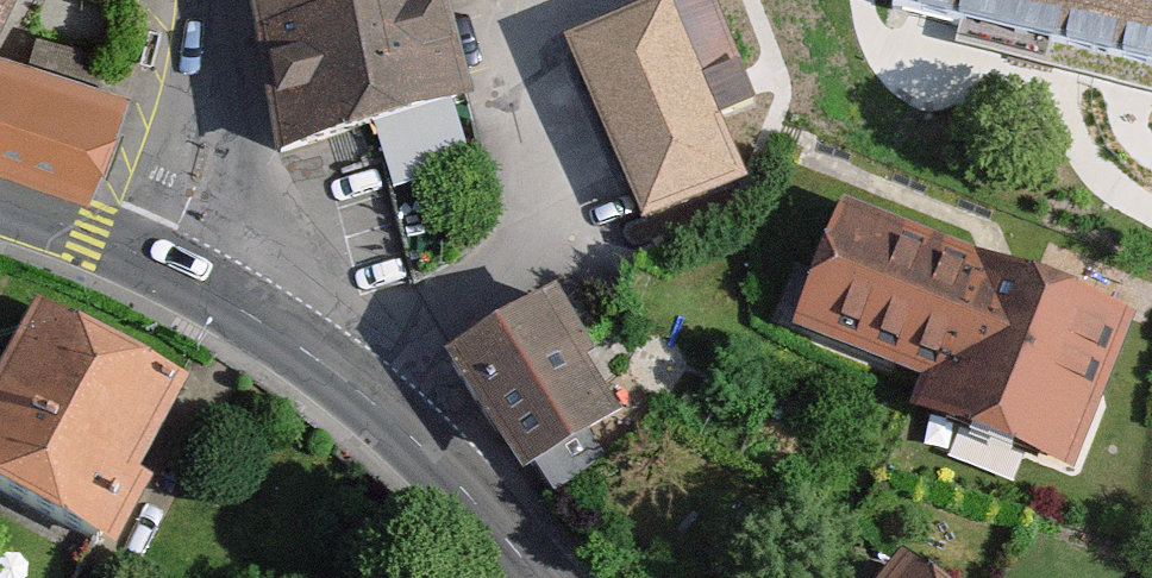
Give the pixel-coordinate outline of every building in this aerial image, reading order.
[(275,155),(482,94),(458,5),(475,0),(257,0),(275,155)] [(877,36),(1151,105),(1151,0),(886,0),(877,36)] [(579,57),(648,219),(729,184),(704,127),(752,107),(706,2),(579,57)] [(88,207),(145,85),(0,39),(0,173),(88,207)] [(1145,307),(856,194),(805,322),(935,372),(922,405),(1082,467),(1145,307)] [(11,284),(0,306),(0,483),(100,535),(184,374),(11,284)] [(563,291),(454,362),(526,470),(634,399),(563,291)] [(913,558),(897,577),(939,577),(913,558)]
